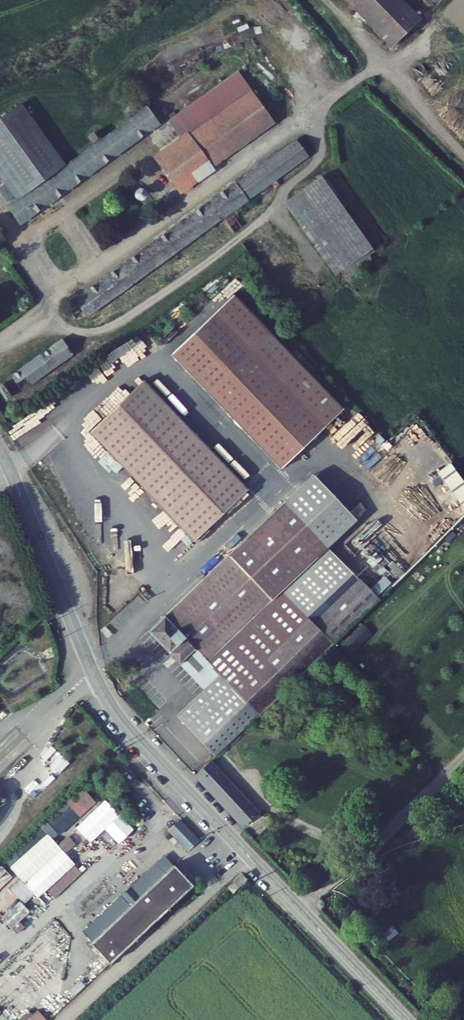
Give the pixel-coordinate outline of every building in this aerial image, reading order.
[(400,0),(346,0),(392,46),(419,19),(400,0)] [(25,193),(18,198),(29,215),(159,130),(172,150),(164,155),(185,186),(222,161),(227,169),(289,127),(254,77),(173,127),(159,106),(115,134),(108,139),(78,159),(32,189),(25,193)] [(0,120),(0,141),(32,189),(78,159),(37,96),(0,120)] [(103,131),(108,139),(115,134),(110,127),(103,131)] [(88,134),(91,142),(99,139),(95,131),(88,134)] [(0,141),(0,154),(25,193),(32,189),(0,141)] [(228,171),(227,169),(222,161),(185,186),(191,195),(228,171)] [(368,253),(373,250),(325,174),(285,199),(334,275),(343,270),(348,278),(373,262),(368,253)] [(155,191),(146,183),(144,185),(141,188),(141,192),(142,196),(144,200),(148,201),(151,201),(156,200),(153,194),(155,191)] [(82,297),(93,313),(235,218),(253,205),(243,189),(82,297)] [(169,355),(275,472),(336,417),(340,414),(233,296),(169,355)] [(64,333),(2,374),(14,392),(76,351),(64,333)] [(190,542),(246,491),(144,380),(89,430),(190,542)] [(335,473),(325,463),(314,473),(323,484),(335,473)] [(295,495),(249,537),(157,620),(209,678),(223,666),(262,708),(349,629),(372,608),(389,593),(371,572),(321,617),(291,584),(337,542),(295,495)] [(372,608),(349,629),(357,638),(380,617),(372,608)] [(262,800),(216,750),(199,765),(246,815),(262,800)] [(371,814),(371,812),(371,810),(370,809),(369,808),(367,808),(365,808),(364,809),(363,810),(363,812),(363,814),(364,815),(365,816),(367,816),(369,816),(370,815),(371,814)] [(167,830),(188,850),(200,838),(178,818),(167,830)] [(10,868),(38,898),(75,864),(47,833),(10,868)] [(143,851),(152,860),(160,852),(152,843),(143,851)] [(92,933),(110,953),(196,874),(177,854),(92,933)] [(37,1011),(26,1019),(45,1019),(37,1011)]
